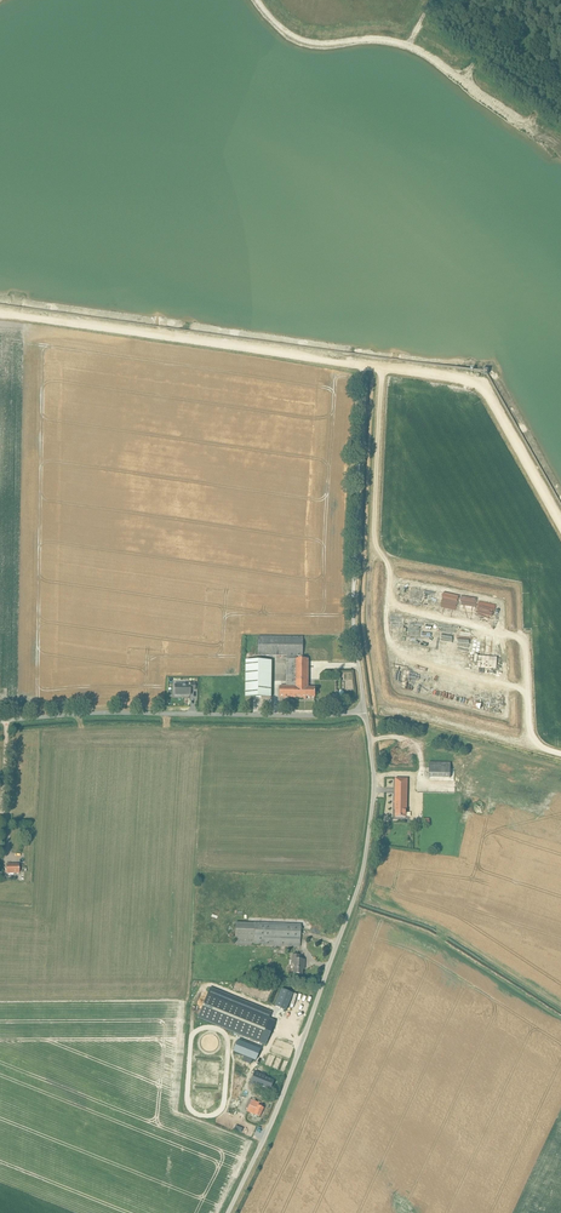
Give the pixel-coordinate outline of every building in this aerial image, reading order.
[(280,686),(280,698),(307,698),(307,697),(316,697),(316,688),(309,688),(309,662),(309,660),(303,660),(304,636),(259,636),(259,656),(288,656),(288,686),(280,686)] [(497,668),(497,656),(484,657),(484,664),(485,668),(497,668)] [(246,661),(246,691),(246,697),(272,698),(272,661),(246,661)] [(175,685),(175,695),(190,695),(190,690),(191,690),(194,690),(195,690),(195,683),(187,683),(187,685),(175,685)] [(451,778),(451,763),(430,763),(430,778),(451,778)] [(408,779),(396,779),(395,788),(395,793),(395,808),(396,808),(395,817),(407,818),(407,809),(408,779)] [(417,817),(454,817),(454,794),(418,793),(417,817)] [(7,864),(7,874),(19,874),(19,864),(7,864)] [(301,925),(236,923),(235,945),(290,947),(300,947),(301,925)] [(299,960),(299,956),(292,955),(292,964),(293,965),(293,974),(302,975),(302,970),(304,970),(304,969),(302,969),(303,966),(304,966),(305,960),(299,960)] [(207,994),(198,1018),(260,1043),(265,1045),(275,1022),(269,1019),(271,1013),(210,988),(207,994)] [(281,989),(274,1006),(286,1011),(292,994),(281,989)] [(238,1041),(233,1052),(255,1061),(260,1050),(238,1041)] [(254,1073),(250,1084),(257,1086),(258,1085),(270,1090),(273,1081),(264,1078),(265,1077),(254,1073)] [(247,1111),(259,1117),(261,1113),(262,1111),(262,1112),(263,1108),(258,1106),(259,1103),(252,1100),(247,1111)]
